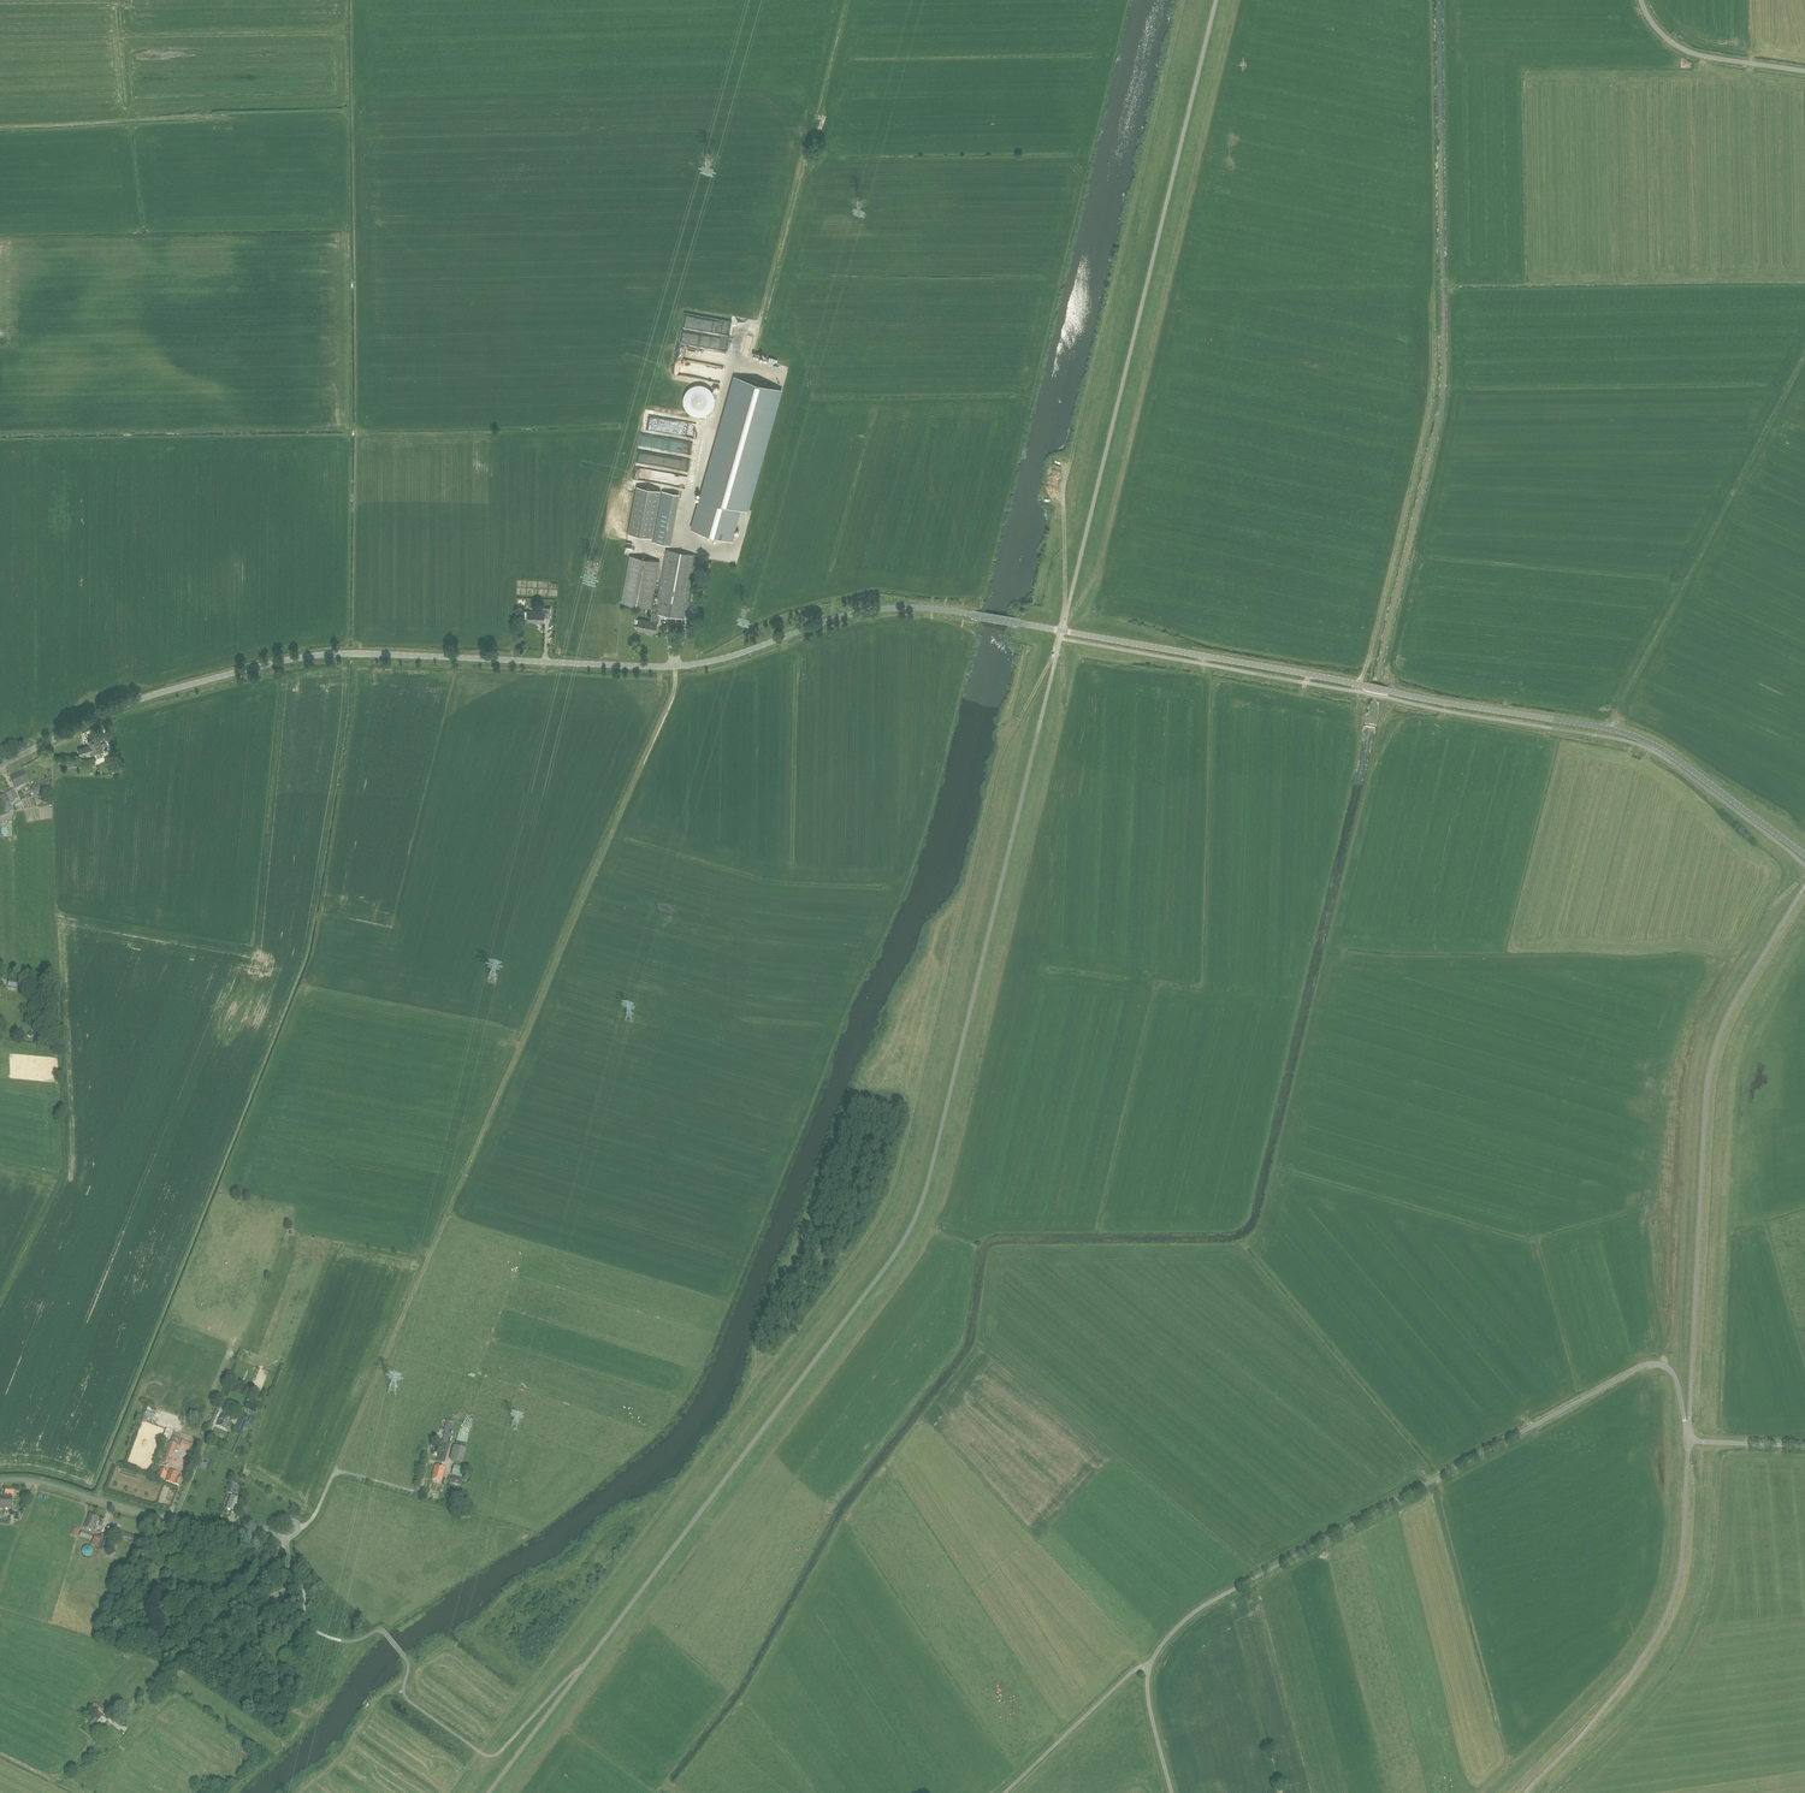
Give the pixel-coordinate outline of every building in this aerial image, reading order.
[(678,344),(676,356),(707,360),(709,348),(678,344)] [(737,363),(738,356),(734,355),(734,351),(732,351),(730,362),(737,363)] [(683,368),(687,369),(688,363),(684,363),(684,360),(674,359),(673,372),(683,373),(683,368)] [(784,390),(738,376),(693,528),(732,540),(742,509),(748,511),(784,390)] [(685,415),(711,412),(710,399),(694,401),(694,399),(690,400),(689,394),(683,395),(685,415)] [(666,428),(673,430),(674,426),(671,425),(672,420),(667,419),(665,425),(667,426),(666,428)] [(652,444),(676,448),(677,438),(653,434),(652,444)] [(648,461),(660,463),(661,460),(663,460),(664,453),(650,451),(648,461)] [(650,471),(649,478),(655,479),(655,480),(666,482),(667,474),(650,471)] [(660,490),(637,486),(628,533),(652,538),(660,490)] [(670,545),(680,494),(662,491),(653,542),(670,545)] [(650,612),(652,613),(650,621),(640,619),(638,630),(648,632),(655,634),(657,623),(658,623),(660,615),(684,619),(696,555),(666,550),(657,597),(653,596),(660,562),(630,556),(621,603),(651,609),(650,612)] [(544,623),(545,618),(550,618),(551,608),(544,608),(543,612),(528,611),(528,617),(528,622),(538,622),(538,623),(544,623)] [(90,746),(78,749),(80,756),(92,753),(92,754),(103,751),(101,745),(100,746),(98,738),(88,741),(90,746)] [(90,759),(64,762),(65,770),(91,767),(90,759)] [(24,772),(11,778),(16,789),(29,783),(24,772)] [(41,789),(38,784),(31,789),(34,794),(41,789)] [(19,799),(14,789),(6,792),(11,802),(19,799)] [(6,793),(0,796),(0,802),(2,806),(10,802),(6,793)] [(1,807),(4,814),(10,812),(7,805),(1,807)] [(19,980),(10,978),(8,987),(17,988),(19,980)] [(1756,1022),(1739,1025),(1738,1021),(1735,1022),(1737,1031),(1757,1027),(1756,1022)] [(245,1407),(255,1412),(258,1406),(257,1405),(258,1404),(253,1402),(252,1403),(247,1401),(245,1407)] [(232,1419),(222,1414),(217,1425),(227,1430),(232,1419)] [(240,1417),(234,1430),(242,1433),(247,1420),(240,1417)] [(446,1420),(438,1454),(436,1460),(445,1462),(451,1433),(453,1433),(455,1422),(446,1420)] [(169,1436),(171,1429),(165,1427),(163,1434),(169,1436)] [(171,1457),(176,1444),(180,1446),(182,1440),(172,1436),(165,1455),(171,1457)] [(453,1445),(449,1460),(462,1463),(466,1448),(465,1448),(465,1447),(466,1447),(466,1443),(456,1441),(455,1446),(453,1445)] [(451,1475),(464,1478),(466,1468),(454,1465),(451,1475)] [(433,1474),(432,1480),(441,1482),(443,1476),(445,1468),(435,1466),(433,1473),(433,1474)] [(161,1469),(158,1478),(164,1480),(167,1471),(161,1469)] [(181,1480),(177,1478),(179,1474),(169,1470),(166,1481),(179,1485),(181,1480)] [(462,1479),(449,1475),(448,1481),(450,1482),(450,1484),(457,1486),(457,1485),(461,1486),(462,1479)] [(231,1483),(228,1493),(233,1495),(237,1484),(231,1483)] [(12,1495),(5,1494),(5,1493),(3,1493),(3,1496),(0,1496),(0,1502),(0,1509),(5,1509),(5,1508),(12,1508),(12,1497),(12,1495)] [(232,1497),(227,1509),(235,1512),(240,1500),(232,1497)] [(99,1526),(102,1527),(103,1523),(97,1521),(99,1517),(89,1514),(87,1521),(86,1521),(84,1528),(95,1531),(97,1526),(99,1526)] [(157,1525),(156,1532),(169,1533),(169,1527),(157,1525)] [(77,1536),(79,1530),(72,1528),(71,1534),(77,1536)] [(137,1536),(111,1528),(109,1533),(135,1541),(137,1536)] [(79,1536),(91,1540),(93,1535),(81,1531),(79,1536)] [(167,1544),(168,1535),(158,1534),(157,1543),(167,1544)] [(93,1551),(87,1543),(79,1548),(85,1557),(93,1551)] [(151,1693),(155,1697),(165,1684),(161,1681),(151,1693)] [(102,1708),(95,1703),(90,1710),(97,1715),(102,1708)] [(100,1714),(90,1725),(96,1731),(98,1730),(100,1732),(105,1727),(104,1726),(103,1724),(107,1720),(100,1714)]
